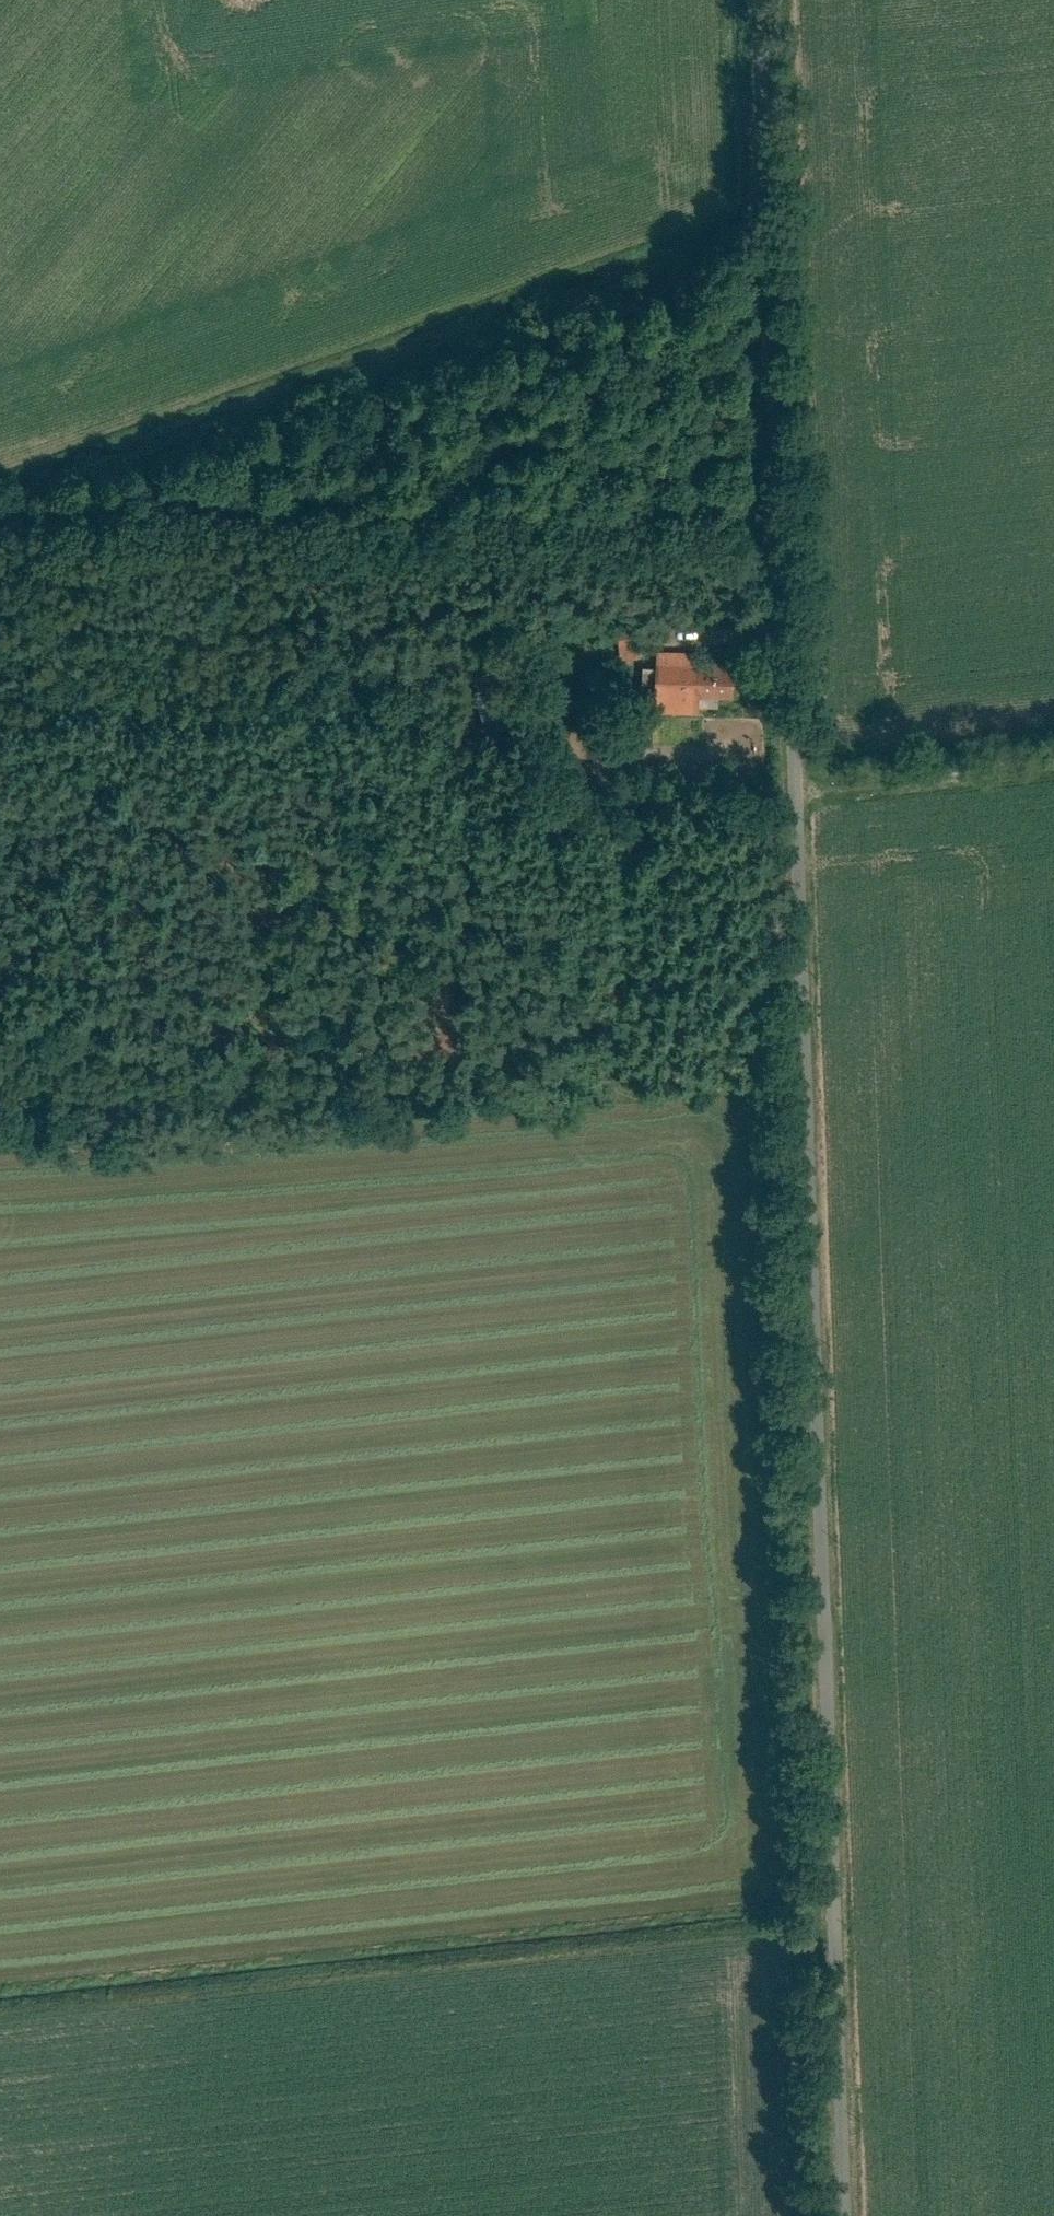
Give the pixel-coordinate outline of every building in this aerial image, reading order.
[(638,634),(619,634),(619,658),(638,658),(638,634)] [(701,705),(734,705),(734,663),(691,663),(691,651),(655,651),(654,712),(701,713),(701,705)]
